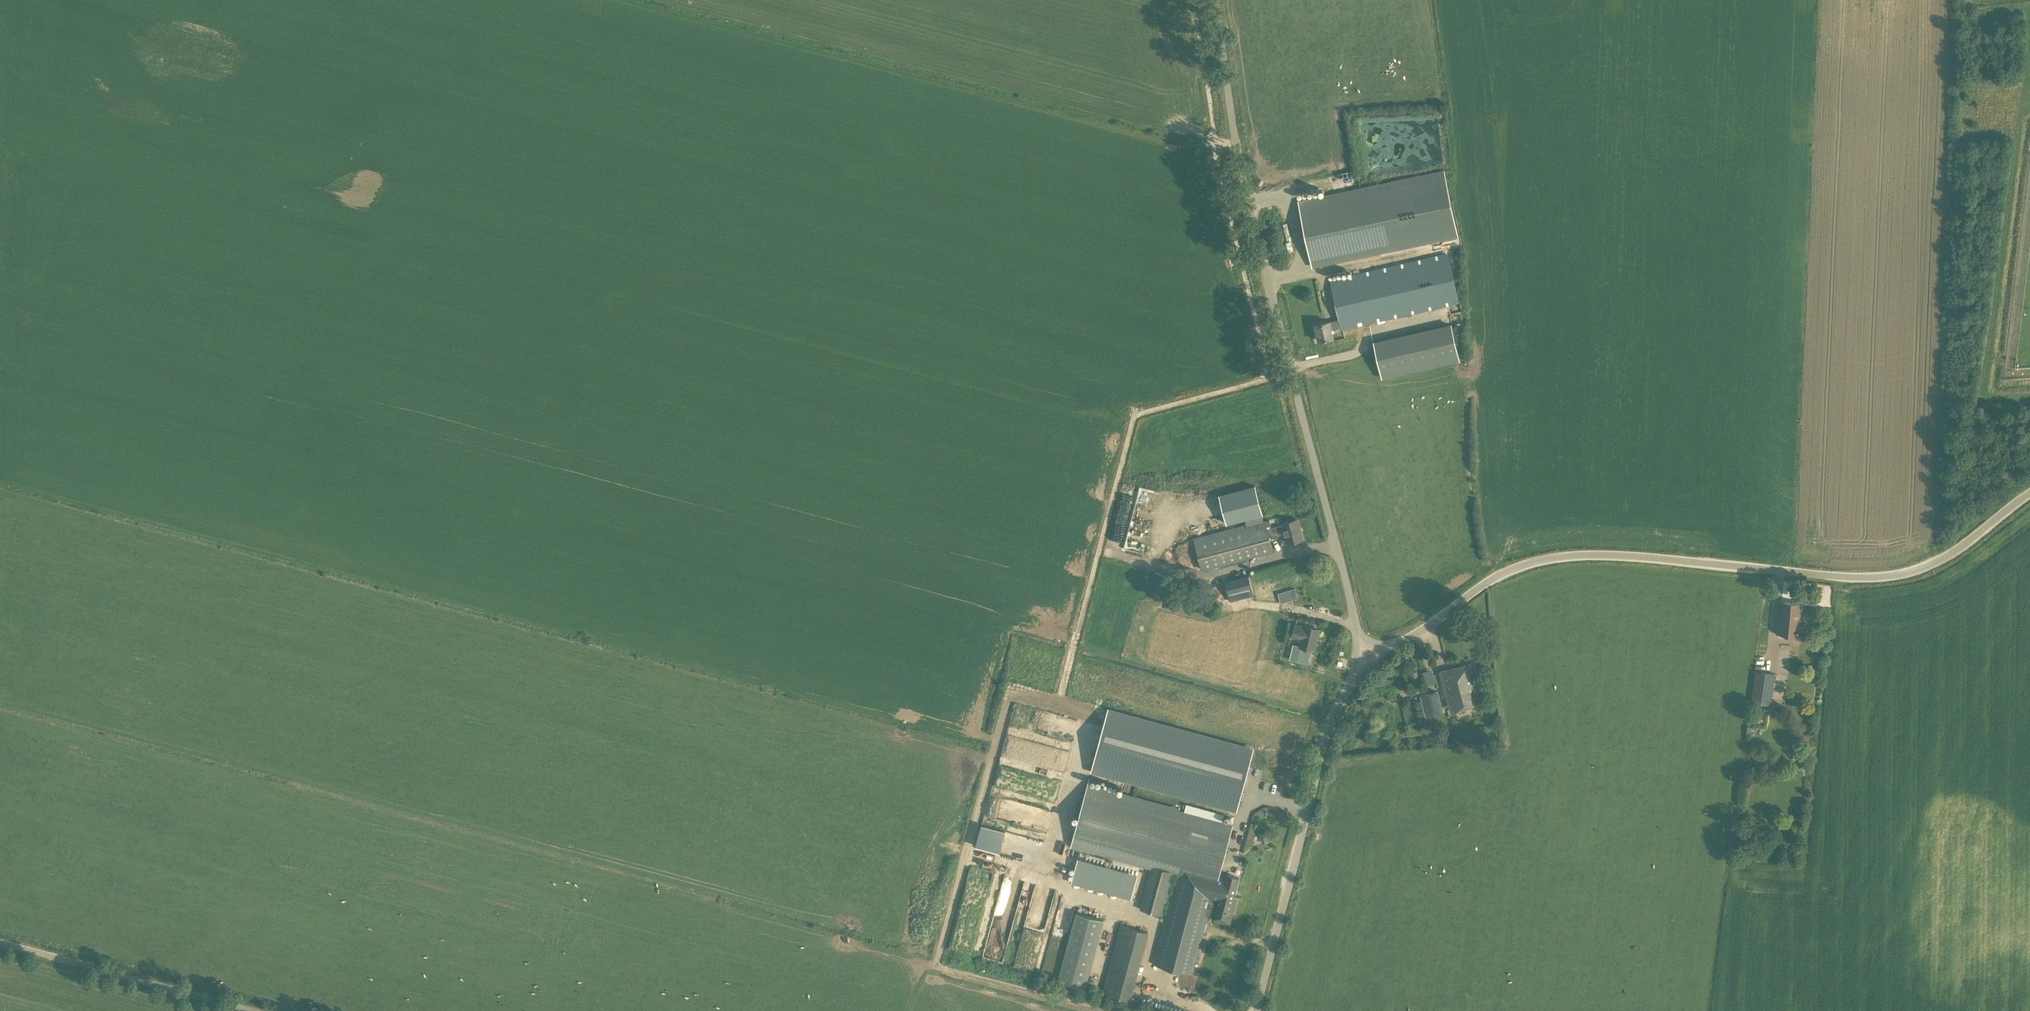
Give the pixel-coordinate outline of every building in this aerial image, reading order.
[(1455,238),(1440,172),(1298,205),(1313,271),(1455,238)] [(1315,324),(1318,339),(1332,336),(1331,328),(1341,326),(1341,329),(1424,310),(1429,309),(1460,302),(1448,252),(1330,279),(1339,319),(1315,324)] [(1453,325),(1374,343),(1382,379),(1461,361),(1453,325)] [(1288,542),(1303,538),(1298,519),(1282,523),(1283,524),(1272,527),(1270,519),(1264,521),(1254,485),(1219,494),(1227,522),(1257,514),(1258,520),(1194,538),(1202,569),(1272,550),(1268,536),(1285,532),(1288,542)] [(1225,581),(1230,601),(1254,595),(1248,575),(1225,581)] [(1278,592),(1281,602),(1290,600),(1287,590),(1278,592)] [(1776,633),(1799,636),(1801,618),(1799,618),(1800,603),(1781,601),(1780,617),(1782,617),(1782,622),(1778,621),(1776,633)] [(1299,646),(1314,649),(1319,629),(1295,623),(1292,637),(1301,639),(1299,646)] [(1446,693),(1451,711),(1479,703),(1469,665),(1441,672),(1447,693),(1446,693)] [(1774,695),(1777,666),(1760,665),(1756,693),(1774,695)] [(1422,670),(1424,684),(1435,682),(1433,668),(1422,670)] [(1413,683),(1419,681),(1416,670),(1410,672),(1413,683)] [(1421,695),(1427,718),(1442,714),(1437,691),(1421,695)] [(1232,806),(1246,746),(1105,711),(1091,771),(1232,806)] [(1750,720),(1760,721),(1760,713),(1751,712),(1750,720)] [(1001,755),(1065,769),(1070,748),(1006,734),(1001,755)] [(1074,835),(1219,874),(1232,825),(1087,786),(1074,835)] [(976,844),(1001,851),(1007,830),(981,823),(976,844)] [(1130,898),(1137,873),(1077,857),(1070,882),(1130,898)] [(1236,898),(1234,897),(1239,877),(1226,874),(1225,876),(1182,865),(1180,873),(1151,865),(1151,867),(1148,866),(1147,870),(1150,871),(1149,875),(1146,874),(1143,886),(1145,887),(1140,908),(1163,915),(1174,876),(1176,876),(1152,963),(1192,974),(1208,915),(1215,917),(1214,919),(1230,923),(1236,898)] [(1085,987),(1103,919),(1076,912),(1058,979),(1085,987)] [(1131,999),(1149,931),(1121,924),(1103,991),(1131,999)]
